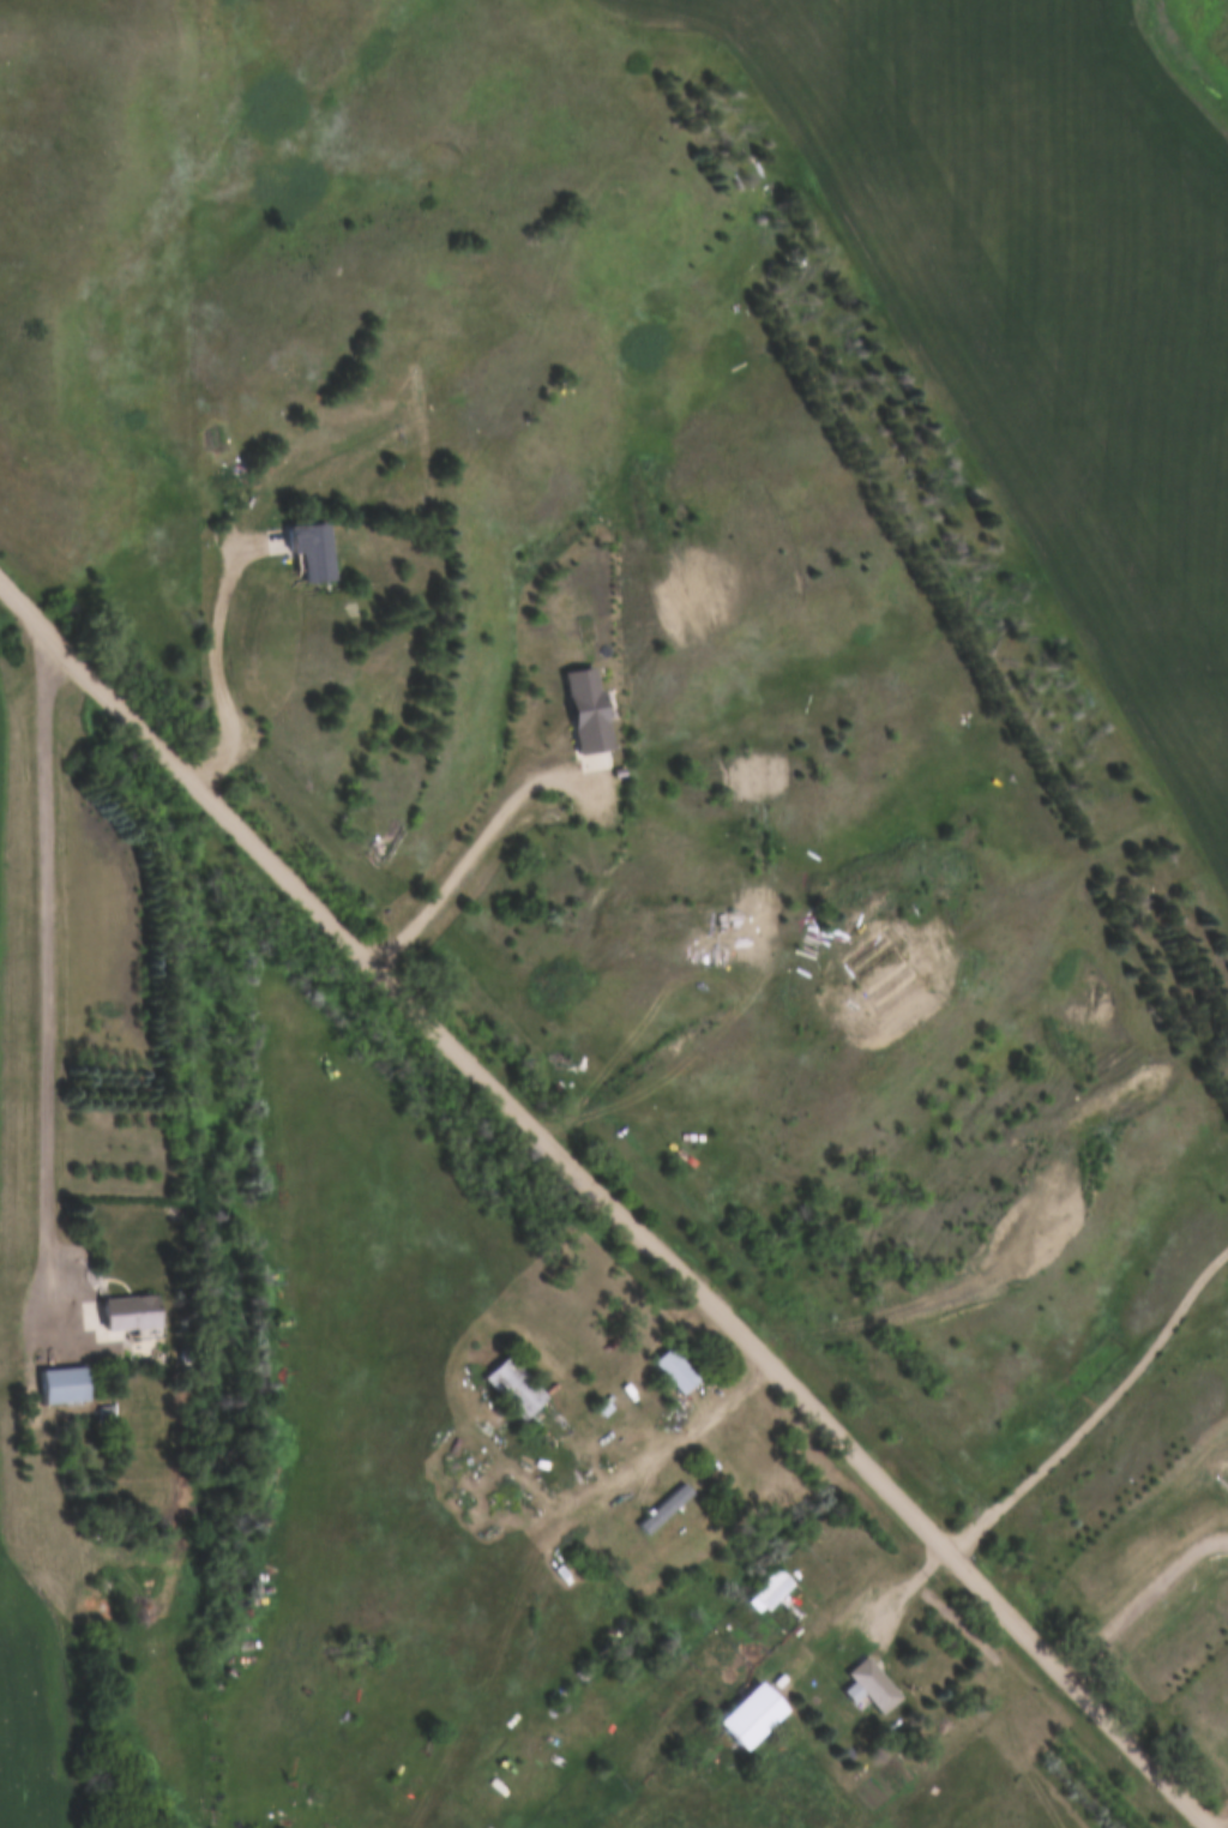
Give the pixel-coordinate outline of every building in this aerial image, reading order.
[(330,582),(325,525),(282,528),(284,555),(297,553),(300,584),(330,582)] [(568,673),(576,758),(613,755),(605,669),(568,673)] [(152,1298),(86,1301),(87,1332),(97,1331),(98,1342),(154,1340),(152,1298)] [(646,1363),(676,1398),(695,1382),(665,1347),(646,1363)] [(504,1353),(472,1383),(478,1390),(483,1385),(519,1424),(546,1399),(504,1353)] [(33,1371),(33,1406),(79,1406),(79,1371),(33,1371)] [(688,1500),(673,1482),(634,1517),(650,1534),(688,1500)] [(754,1618),(789,1589),(773,1570),(738,1599),(754,1618)] [(839,1676),(875,1719),(897,1701),(860,1658),(839,1676)] [(691,1715),(736,1674),(759,1698),(715,1740),(691,1715)]
